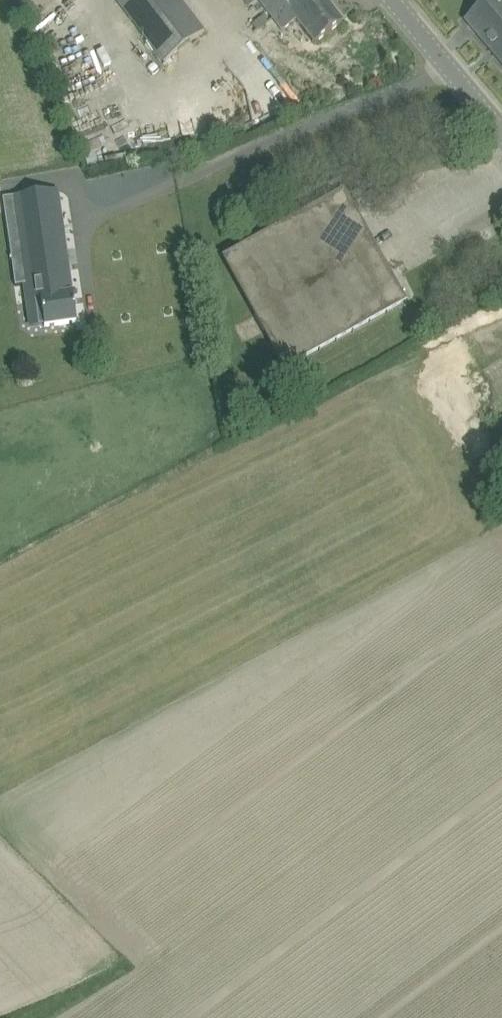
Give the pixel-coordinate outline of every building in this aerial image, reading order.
[(163,63),(204,31),(180,0),(114,0),(163,63)] [(272,19),(293,3),(291,0),(257,0),(272,19)] [(272,19),(281,32),(296,21),(314,46),(343,23),(326,0),(291,0),(293,3),(272,19)] [(466,19),(501,61),(501,0),(488,0),(466,19)] [(57,191),(37,194),(3,199),(18,303),(39,300),(43,327),(77,322),(66,249),(65,249),(57,191)] [(285,372),(407,304),(344,192),(223,259),(285,372)]
